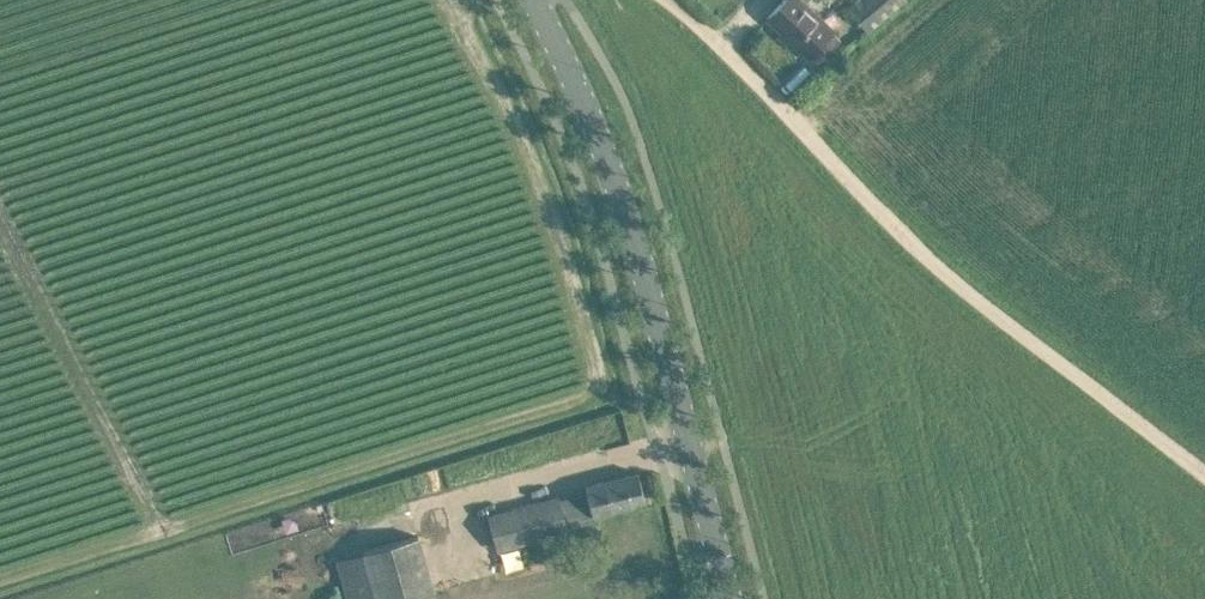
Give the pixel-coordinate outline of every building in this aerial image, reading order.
[(767,16),(808,55),(825,37),(833,28),(805,2),(806,0),(782,0),(767,16)] [(900,0),(855,0),(848,6),(865,30),(900,0)] [(596,526),(592,514),(645,500),(638,471),(585,484),(586,490),(488,516),(496,548),(565,530),(566,534),(596,526)] [(442,581),(439,567),(465,560),(459,537),(453,515),(452,514),(378,533),(390,579),(401,577),(405,591),(442,581)]
